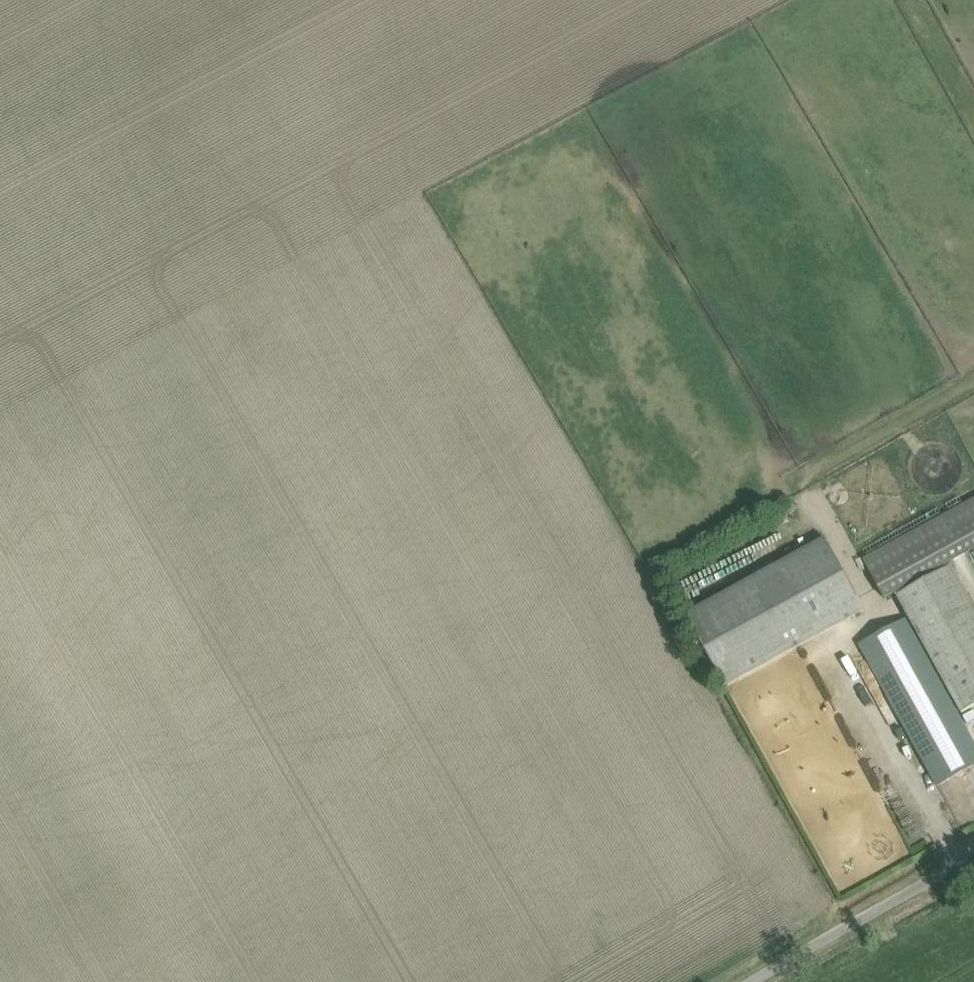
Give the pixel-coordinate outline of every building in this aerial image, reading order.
[(863,560),(873,577),(884,598),(896,592),(962,713),(973,707),(973,610),(948,564),(973,549),(973,500),(863,560)] [(724,686),(864,610),(826,539),(685,616),(724,686)] [(973,766),(973,744),(906,619),(860,644),(938,786),(973,766)]
